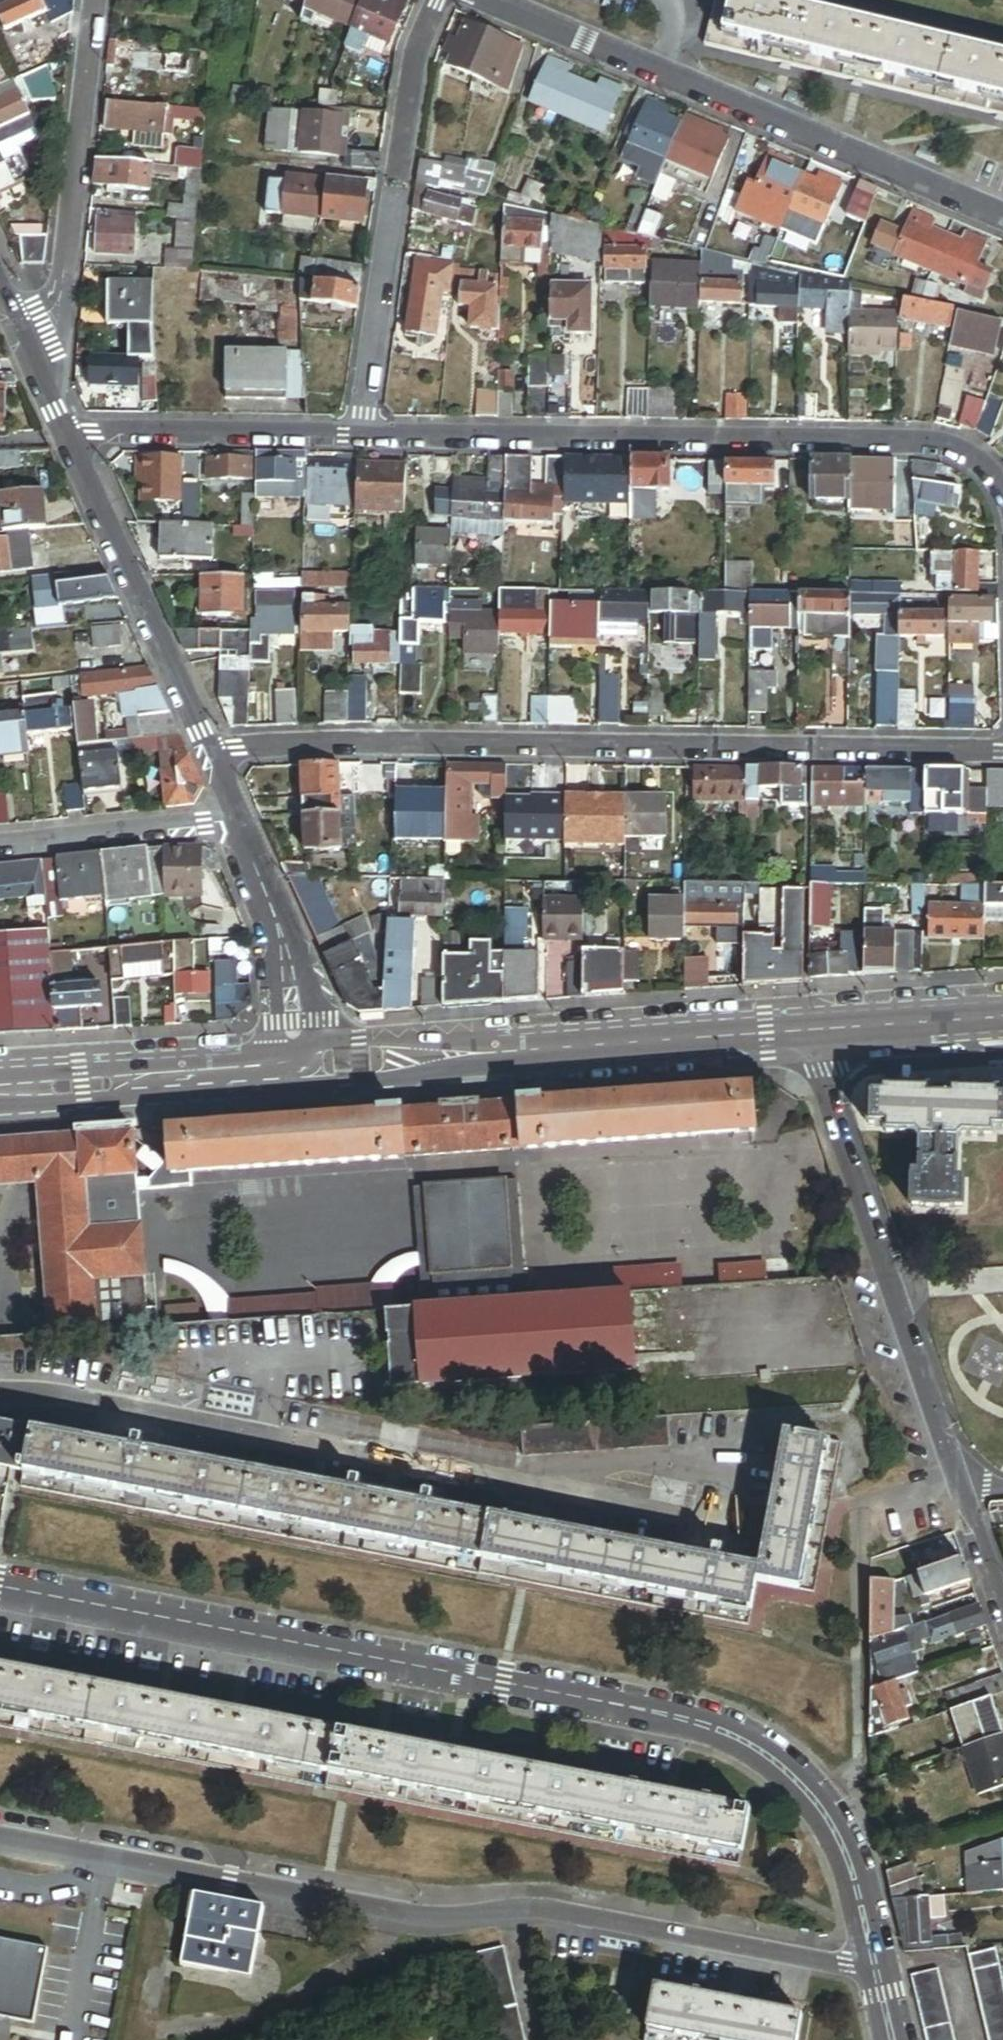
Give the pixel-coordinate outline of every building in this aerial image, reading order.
[(0,12),(0,20),(5,32),(46,13),(47,12),(42,0),(27,0),(0,12)] [(75,0),(42,0),(47,12),(46,13),(51,24),(73,13),(75,0)] [(298,10),(296,20),(312,27),(316,16),(323,0),(303,0),(298,10)] [(316,16),(351,30),(363,0),(323,0),(316,16)] [(383,0),(363,0),(351,30),(388,45),(406,2),(403,0),(385,0),(384,1),(383,0)] [(730,40),(738,3),(723,0),(718,0),(707,50),(1002,119),(1002,104),(730,40)] [(1002,104),(1002,58),(752,0),(739,0),(738,3),(730,40),(1002,104)] [(0,34),(0,51),(12,79),(58,56),(58,55),(57,53),(57,50),(58,48),(59,45),(61,43),(63,41),(71,35),(73,13),(51,24),(26,36),(7,35),(5,32),(0,34)] [(472,81),(490,39),(467,29),(459,48),(457,46),(451,59),(453,61),(449,71),(472,81)] [(512,48),(490,39),(472,81),(494,90),(499,80),(501,81),(507,68),(504,67),(507,60),(512,48)] [(528,55),(512,48),(507,60),(523,67),(528,55)] [(67,57),(14,82),(0,88),(0,194),(24,183),(26,187),(40,180),(33,168),(29,169),(20,150),(42,140),(31,115),(57,102),(45,78),(66,68),(67,57)] [(523,67),(507,60),(504,67),(507,68),(501,81),(499,80),(494,90),(505,95),(507,90),(512,92),(523,67)] [(568,124),(583,88),(567,81),(570,72),(551,64),(532,108),(568,124)] [(599,95),(583,88),(568,124),(604,139),(622,94),(603,86),(599,95)] [(320,110),(336,112),(337,96),(321,95),(320,110)] [(210,113),(158,107),(158,108),(108,103),(105,129),(138,132),(160,134),(177,136),(179,121),(209,124),(210,113)] [(668,165),(683,130),(666,123),(670,114),(650,106),(642,124),(637,136),(631,150),(651,158),(668,165)] [(350,115),(329,113),(329,120),(343,121),(342,130),(349,131),(350,115)] [(266,153),(301,157),(304,118),(270,114),(266,153)] [(343,121),(329,120),(304,118),(301,157),(339,160),(342,130),(343,121)] [(628,132),(637,136),(642,124),(633,120),(628,132)] [(687,121),(683,130),(698,137),(702,127),(687,121)] [(698,137),(683,130),(668,165),(703,180),(708,168),(719,143),(720,140),(722,136),(702,127),(698,137)] [(160,134),(138,132),(136,147),(159,150),(160,134)] [(719,143),(708,168),(718,172),(728,147),(719,143)] [(206,153),(180,150),(177,169),(193,171),(204,172),(204,168),(206,153)] [(381,172),(383,156),(355,155),(354,170),(381,172)] [(791,217),(805,182),(790,175),(793,166),(773,157),(759,190),(754,201),(791,217)] [(668,165),(651,158),(645,172),(662,180),(668,165)] [(106,162),(97,161),(94,188),(103,189),(106,162)] [(148,167),(106,162),(103,189),(123,191),(131,192),(139,193),(145,193),(146,179),(148,167)] [(464,175),(456,173),(451,197),(485,205),(498,170),(466,164),(464,175)] [(180,170),(148,167),(146,179),(151,180),(179,182),(180,170)] [(456,173),(422,167),(419,190),(451,197),(456,173)] [(198,222),(204,172),(193,171),(189,203),(171,201),(169,219),(176,220),(198,222)] [(822,189),(805,182),(791,217),(826,232),(845,187),(826,179),(822,189)] [(378,196),(379,182),(353,180),(353,187),(329,185),(325,224),(363,227),(366,195),(378,196)] [(325,224),(329,185),(288,182),(288,187),(287,194),(285,221),(325,224)] [(288,187),(270,185),(267,218),(271,219),(273,193),(287,194),(288,187)] [(759,190),(751,187),(738,218),(782,237),(791,217),(754,201),(759,190)] [(532,208),(539,193),(529,189),(523,204),(532,208)] [(319,244),(325,224),(285,221),(287,194),(273,193),(271,219),(269,240),(319,244)] [(433,196),(418,193),(414,217),(466,229),(470,210),(471,207),(457,204),(456,209),(432,203),(433,196)] [(549,198),(539,193),(532,208),(542,213),(549,198)] [(511,204),(509,211),(529,217),(531,210),(511,204)] [(481,212),(470,210),(466,229),(477,231),(481,212)] [(529,217),(502,211),(502,242),(503,224),(544,226),(543,231),(551,231),(552,222),(529,217)] [(135,222),(136,216),(98,212),(97,222),(135,222)] [(640,230),(646,216),(637,212),(631,226),(640,230)] [(657,221),(646,216),(640,230),(650,235),(657,221)] [(933,276),(948,241),(931,234),(935,225),(916,216),(907,237),(903,247),(897,261),(933,276)] [(193,273),(198,222),(176,220),(173,248),(162,247),(162,272),(193,273)] [(135,222),(97,222),(96,256),(135,257),(135,222)] [(602,233),(552,222),(551,231),(552,231),(551,246),(551,258),(602,260),(602,252),(602,233)] [(503,224),(502,242),(525,244),(542,245),(543,231),(544,226),(503,224)] [(640,230),(631,226),(626,239),(636,241),(640,230)] [(542,245),(551,246),(552,231),(551,231),(543,231),(542,245)] [(626,239),(602,233),(602,252),(606,252),(642,253),(638,241),(636,241),(626,239)] [(893,243),(903,247),(907,237),(897,233),(893,243)] [(45,267),(48,237),(21,238),(22,265),(29,265),(30,267),(45,267)] [(637,239),(638,241),(642,253),(646,253),(651,253),(651,239),(637,239)] [(964,248),(948,241),(933,276),(969,291),(977,271),(987,247),(968,239),(964,248)] [(772,260),(778,245),(770,241),(763,256),(772,260)] [(525,244),(502,242),(501,259),(523,261),(525,244)] [(453,253),(411,243),(409,255),(451,264),(453,253)] [(525,244),(523,261),(541,262),(541,258),(542,245),(525,244)] [(551,258),(551,246),(542,245),(541,258),(551,258)] [(790,249),(778,245),(772,260),(783,264),(790,249)] [(646,253),(642,253),(606,252),(605,272),(646,273),(646,253)] [(737,288),(738,273),(750,276),(750,267),(702,256),(701,263),(701,307),(750,308),(750,289),(737,288)] [(552,279),(551,258),(541,258),(541,262),(541,278),(548,278),(551,279),(552,279)] [(318,262),(303,260),(300,277),(316,280),(318,263),(318,262)] [(453,286),(455,267),(417,262),(413,287),(442,291),(452,292),(453,286)] [(701,307),(701,263),(651,262),(650,314),(701,315),(701,307)] [(318,263),(316,280),(363,289),(366,270),(318,263)] [(459,272),(460,267),(455,265),(455,267),(453,286),(461,286),(479,287),(480,275),(480,273),(459,272)] [(801,278),(750,267),(750,276),(750,289),(750,308),(750,309),(759,309),(759,289),(799,290),(799,287),(801,288),(801,278)] [(994,278),(977,271),(969,291),(966,298),(982,305),(994,278)] [(646,288),(646,273),(605,272),(605,287),(646,288)] [(297,312),(300,283),(202,274),(203,310),(241,313),(282,316),(282,311),(297,312)] [(498,289),(499,276),(480,275),(479,287),(498,289)] [(314,305),(317,285),(303,283),(303,303),(314,305)] [(922,302),(928,287),(917,284),(913,299),(922,302)] [(363,291),(317,285),(314,305),(360,312),(363,291)] [(496,311),(498,289),(479,287),(461,286),(460,308),(473,309),(496,311)] [(442,291),(413,287),(407,332),(436,335),(442,291)] [(939,290),(928,287),(922,302),(934,305),(939,290)] [(851,291),(851,289),(801,288),(800,310),(829,311),(829,335),(849,336),(850,309),(851,291)] [(155,289),(109,289),(109,335),(154,335),(155,289)] [(759,289),(759,309),(779,310),(798,310),(799,290),(759,289)] [(591,292),(550,291),(549,332),(564,332),(564,339),(590,340),(591,292)] [(861,292),(851,291),(850,309),(858,309),(859,305),(861,305),(861,292)] [(954,312),(906,301),(902,321),(950,332),(954,312)] [(471,331),(500,333),(500,311),(496,311),(473,309),(471,331)] [(858,309),(850,309),(849,336),(849,352),(895,353),(896,310),(858,309)] [(799,327),(800,310),(798,310),(779,310),(779,326),(799,327)] [(298,312),(297,312),(282,311),(282,316),(280,336),(279,343),(296,345),(298,312)] [(282,316),(241,313),(239,333),(280,336),(282,316)] [(956,348),(993,356),(1000,324),(991,321),(991,322),(959,315),(956,327),(960,332),(956,348)] [(911,337),(900,336),(899,352),(910,353),(911,337)] [(225,400),(286,399),(285,352),(225,353),(225,400)] [(307,399),(306,352),(285,352),(286,399),(307,399)] [(528,388),(547,388),(547,355),(529,355),(528,388)] [(550,361),(548,418),(571,419),(573,361),(550,361)] [(132,391),(133,362),(92,362),(92,390),(132,391)] [(514,370),(499,370),(498,392),(498,394),(500,394),(513,394),(514,370)] [(16,376),(0,376),(0,387),(4,387),(21,387),(16,376)] [(155,404),(155,379),(139,378),(139,404),(155,404)] [(849,422),(867,423),(867,385),(850,385),(849,422)] [(547,419),(548,388),(547,388),(528,388),(527,418),(547,419)] [(628,390),(628,419),(648,420),(648,390),(628,390)] [(678,390),(648,390),(648,420),(678,420),(678,390)] [(498,394),(498,392),(478,392),(477,418),(498,418),(498,394)] [(990,392),(984,408),(977,430),(991,434),(1002,399),(1002,397),(990,392)] [(500,394),(500,418),(514,418),(515,394),(513,394),(500,394)] [(798,394),(798,422),(815,422),(816,395),(798,394)] [(725,396),(724,421),(745,421),(745,397),(725,396)] [(977,430),(984,408),(970,403),(962,426),(976,431),(977,430)] [(949,423),(952,413),(941,409),(938,419),(949,423)] [(309,455),(258,454),(257,501),(307,502),(308,465),(309,455)] [(0,456),(0,471),(22,469),(21,455),(0,456)] [(308,465),(307,502),(307,510),(357,512),(358,467),(358,456),(339,455),(339,466),(308,465)] [(489,486),(455,483),(454,494),(452,522),(505,526),(507,498),(508,458),(508,457),(491,457),(489,486)] [(534,459),(508,458),(507,498),(556,502),(566,503),(566,489),(568,489),(568,459),(548,459),(548,488),(533,488),(534,459)] [(185,461),(139,459),(139,475),(144,476),(143,487),(143,504),(183,506),(185,461)] [(632,504),(633,460),(568,459),(568,489),(567,503),(632,504)] [(660,460),(633,460),(632,504),(632,509),(657,510),(657,491),(672,492),(672,468),(660,468),(660,460)] [(672,460),(660,460),(660,468),(672,468),(672,460)] [(254,461),(209,461),(209,481),(253,481),(254,461)] [(853,463),(815,463),(815,504),(853,505),(853,465),(853,463)] [(928,464),(915,464),(914,471),(937,475),(938,466),(928,464)] [(853,465),(853,505),(853,516),(870,516),(870,507),(895,507),(895,465),(853,465)] [(728,489),(728,466),(710,466),(709,498),(727,499),(728,489)] [(730,466),(729,489),(755,490),(763,490),(776,490),(777,467),(775,467),(730,466)] [(358,467),(357,512),(356,516),(406,517),(408,469),(358,467)] [(937,475),(914,471),(917,506),(952,511),(953,510),(959,511),(962,490),(956,490),(955,491),(949,490),(949,485),(936,483),(937,475)] [(185,486),(184,527),(198,528),(199,486),(185,486)] [(727,499),(727,509),(753,510),(755,510),(755,498),(755,490),(729,489),(728,489),(727,499)] [(47,531),(43,492),(2,496),(5,535),(31,532),(47,531)] [(452,522),(454,494),(437,493),(435,521),(452,522)] [(243,528),(254,529),(255,496),(244,496),(243,528)] [(507,498),(505,526),(556,528),(556,517),(556,502),(507,498)] [(566,503),(556,502),(556,517),(566,518),(566,503)] [(870,507),(870,516),(895,516),(895,507),(870,507)] [(753,510),(727,509),(727,529),(752,529),(753,510)] [(184,527),(164,527),(163,563),(215,565),(216,528),(198,528),(184,527)] [(0,535),(0,575),(36,571),(31,532),(5,535),(0,535)] [(451,570),(452,537),(420,536),(418,568),(451,570)] [(927,540),(917,540),(918,553),(928,552),(927,540)] [(753,552),(727,552),(726,597),(749,597),(753,597),(753,552)] [(978,555),(934,554),(934,574),(943,575),(942,596),(977,596),(978,590),(978,555)] [(119,602),(106,573),(56,578),(60,608),(119,602)] [(346,576),(320,576),(320,592),(346,592),(346,576)] [(41,610),(60,608),(56,578),(38,580),(41,610)] [(249,622),(249,597),(244,597),(244,582),(204,582),(204,621),(249,622)] [(852,586),(832,586),(832,598),(852,598),(852,586)] [(875,586),(852,586),(852,598),(875,599),(875,590),(875,586)] [(999,602),(999,589),(978,590),(977,596),(977,603),(993,603),(993,602),(999,602)] [(902,590),(875,590),(875,599),(902,599),(902,590)] [(452,594),(402,593),(401,637),(400,668),(400,699),(422,699),(423,668),(419,668),(419,628),(447,628),(447,608),(451,608),(452,594)] [(295,596),(258,595),(257,622),(252,622),(251,634),(250,667),(270,667),(271,638),(294,639),(295,596)] [(601,595),(552,595),(551,618),(551,640),(551,646),(575,647),(601,647),(601,625),(601,595)] [(651,596),(601,595),(601,625),(651,626),(651,596)] [(749,597),(726,597),(702,596),(702,598),(702,616),(717,616),(749,617),(749,597)] [(702,616),(702,598),(654,597),(653,618),(663,618),(663,645),(696,645),(697,619),(702,620),(702,616)] [(802,599),(752,598),(751,654),(757,654),(775,654),(775,633),(801,633),(801,618),(802,599)] [(832,598),(802,598),(802,599),(801,618),(810,618),(851,619),(852,598),(832,598)] [(952,619),(952,603),(952,599),(902,599),(902,600),(902,618),(946,619),(952,619)] [(902,618),(902,600),(855,600),(855,618),(888,618),(887,640),(902,640),(902,618)] [(336,612),(336,602),(305,601),(304,636),(305,636),(304,656),(341,657),(341,636),(349,637),(350,612),(336,612)] [(1000,603),(993,603),(977,603),(952,603),(952,619),(952,641),(952,647),(982,647),(982,643),(1000,643),(1000,603)] [(501,618),(501,616),(451,615),(451,628),(451,639),(465,640),(465,658),(501,658),(501,639),(499,639),(499,618),(501,618)] [(716,665),(717,616),(702,616),(702,620),(701,665),(716,665)] [(551,640),(551,618),(501,618),(499,618),(499,639),(501,639),(551,640)] [(851,641),(851,619),(810,618),(810,641),(851,641)] [(902,618),(902,640),(946,641),(946,619),(902,618)] [(121,627),(92,629),(94,650),(123,647),(121,627)] [(374,631),(352,631),(352,649),(356,649),(373,650),(373,637),(374,637),(374,631)] [(0,637),(0,656),(2,655),(34,652),(32,633),(0,637)] [(199,634),(178,633),(188,654),(199,655),(199,634)] [(220,655),(220,634),(199,634),(199,655),(220,655)] [(250,667),(251,634),(220,634),(220,655),(219,701),(233,728),(248,728),(250,667)] [(400,668),(401,637),(374,637),(373,637),(373,650),(356,649),(355,666),(400,668)] [(879,730),(901,730),(901,702),(902,640),(887,640),(880,640),(879,730)] [(551,646),(551,657),(575,657),(575,647),(551,646)] [(171,716),(150,671),(73,680),(75,696),(75,703),(93,701),(120,698),(123,721),(127,721),(171,716)] [(650,720),(664,720),(665,671),(651,671),(650,720)] [(751,676),(750,717),(767,717),(767,691),(777,691),(777,676),(773,676),(756,676),(751,676)] [(75,696),(73,680),(54,682),(55,692),(68,690),(69,696),(75,696)] [(623,728),(623,681),(602,681),(601,728),(623,728)] [(298,726),(296,691),(276,692),(278,727),(298,726)] [(951,700),(974,700),(974,691),(951,691),(951,700)] [(328,694),(327,726),(349,726),(350,696),(350,695),(328,694)] [(700,694),(700,721),(716,721),(716,695),(700,694)] [(368,697),(350,696),(349,726),(367,726),(368,697)] [(57,697),(23,700),(25,716),(27,736),(74,731),(72,710),(64,711),(63,702),(57,703),(57,697)] [(484,700),(484,728),(499,728),(500,700),(484,700)] [(951,700),(951,733),(976,733),(977,700),(974,700),(951,700)] [(98,746),(93,701),(75,703),(80,748),(98,746)] [(534,702),(533,729),(550,729),(550,702),(534,702)] [(580,702),(550,702),(550,729),(580,729),(580,702)] [(901,730),(901,734),(917,734),(918,702),(901,702),(901,730)] [(25,716),(0,719),(0,759),(29,756),(27,736),(25,716)] [(181,737),(171,716),(127,721),(129,734),(130,743),(132,742),(156,740),(181,737)] [(118,744),(130,743),(129,734),(108,737),(108,745),(118,744)] [(187,751),(181,737),(156,740),(158,754),(162,754),(176,752),(187,751)] [(158,754),(156,740),(132,742),(134,756),(158,754)] [(108,745),(98,746),(80,748),(84,788),(85,795),(123,791),(118,744),(108,745)] [(177,760),(176,752),(162,754),(164,772),(177,771),(175,760),(177,760)] [(204,789),(191,759),(186,759),(182,760),(177,760),(175,760),(177,771),(164,772),(162,772),(167,810),(195,807),(204,789)] [(342,798),(340,766),(303,767),(304,799),(342,798)] [(490,768),(453,767),(453,779),(453,786),(475,787),(490,787),(490,768)] [(508,800),(509,768),(494,768),(494,787),(494,800),(508,800)] [(728,771),(696,771),(696,785),(728,785),(728,771)] [(748,772),(728,771),(728,785),(748,785),(748,772)] [(845,772),(812,771),(812,787),(845,788),(845,787),(845,772)] [(807,812),(808,772),(748,772),(748,785),(747,804),(747,821),(759,822),(760,792),(781,792),(781,812),(807,812)] [(856,772),(845,772),(845,787),(856,787),(856,772)] [(867,772),(856,772),(856,787),(867,787),(867,772)] [(926,797),(926,773),(867,772),(867,787),(866,805),(927,806),(927,797),(926,797)] [(988,773),(988,793),(987,809),(1002,809),(1002,774),(988,773)] [(927,774),(927,797),(944,797),(944,801),(964,801),(964,798),(964,774),(927,774)] [(448,793),(447,844),(482,845),(482,820),(474,820),(475,787),(453,786),(453,779),(449,779),(448,793)] [(728,785),(696,785),(695,803),(727,804),(728,785)] [(748,785),(728,785),(727,804),(747,804),(748,785)] [(845,788),(812,787),(812,809),(866,810),(866,805),(867,787),(856,787),(845,787),(845,788)] [(85,795),(84,788),(65,790),(68,815),(87,813),(85,799),(85,795)] [(123,795),(123,791),(85,795),(85,799),(123,795)] [(7,792),(0,793),(0,828),(11,827),(7,792)] [(448,793),(397,792),(395,846),(447,847),(447,844),(448,793)] [(987,809),(988,793),(969,793),(969,798),(968,816),(987,817),(987,809)] [(944,797),(927,797),(927,806),(927,816),(963,816),(964,801),(944,801),(944,797)] [(342,798),(304,799),(304,801),(305,817),(343,816),(342,798)] [(508,801),(507,860),(549,860),(549,842),(568,842),(568,799),(549,799),(549,802),(508,801)] [(628,800),(568,799),(568,842),(568,846),(628,847),(628,839),(628,800)] [(669,801),(628,800),(628,839),(669,840),(669,801)] [(305,817),(304,801),(294,801),(295,818),(305,817)] [(347,816),(356,815),(356,805),(351,805),(346,805),(347,816)] [(357,831),(356,815),(347,816),(343,816),(343,831),(357,831)] [(343,831),(343,816),(305,817),(306,852),(344,850),(343,831)] [(759,822),(747,821),(747,836),(759,836),(759,822)] [(343,831),(344,850),(357,849),(357,831),(343,831)] [(164,900),(165,851),(153,852),(152,854),(149,854),(153,902),(164,901),(164,900)] [(202,852),(165,851),(164,900),(201,900),(202,852)] [(106,906),(153,902),(149,854),(102,858),(105,899),(106,906)] [(865,857),(855,857),(855,870),(865,870),(865,857)] [(105,899),(102,858),(42,864),(45,898),(46,898),(60,897),(60,902),(62,902),(105,899)] [(42,864),(0,868),(0,903),(28,900),(45,898),(42,864)] [(289,877),(313,878),(313,866),(283,864),(289,877)] [(313,879),(313,878),(289,877),(326,957),(355,943),(372,936),(367,921),(344,932),(321,880),(313,879)] [(834,877),(811,877),(811,886),(830,887),(834,887),(834,877)] [(834,877),(834,887),(866,887),(866,878),(834,877)] [(986,879),(951,879),(951,888),(962,888),(970,888),(986,889),(986,879)] [(445,881),(402,880),(401,896),(445,897),(445,881)] [(587,884),(547,883),(546,901),(587,903),(587,884)] [(627,900),(627,885),(612,885),(612,899),(627,900)] [(638,885),(627,885),(627,900),(638,900),(638,885)] [(705,886),(687,886),(687,902),(686,929),(719,930),(740,930),(740,909),(704,909),(705,886)] [(747,887),(705,886),(704,909),(740,909),(740,930),(719,930),(718,949),(745,950),(746,939),(746,907),(747,887)] [(830,887),(811,886),(810,936),(819,936),(829,936),(830,887)] [(763,888),(747,887),(746,907),(753,907),(753,898),(763,899),(763,893),(763,888)] [(926,888),(914,887),(913,916),(925,917),(925,906),(926,888)] [(926,888),(925,906),(930,906),(945,907),(945,899),(962,900),(962,888),(951,888),(926,888)] [(986,889),(970,888),(969,907),(986,907),(986,889)] [(987,890),(987,910),(1002,910),(1002,890),(987,890)] [(805,984),(807,894),(805,894),(763,893),(763,899),(763,912),(784,912),(784,931),(783,955),(777,954),(777,941),(746,939),(745,950),(745,990),(805,984)] [(445,897),(401,896),(401,918),(444,919),(445,897)] [(60,902),(60,897),(46,898),(47,907),(48,919),(64,918),(62,902),(60,902)] [(45,898),(28,900),(29,909),(47,907),(46,898),(45,898)] [(586,944),(587,903),(546,901),(544,943),(586,944)] [(686,929),(687,902),(652,902),(651,943),(686,943),(686,929)] [(985,943),(986,907),(969,907),(962,907),(945,907),(930,906),(930,942),(985,943)] [(987,910),(987,922),(1002,922),(1002,910),(987,910)] [(885,911),(865,911),(865,935),(885,935),(885,911)] [(784,912),(763,912),(762,931),(784,931),(784,912)] [(390,929),(391,914),(375,921),(379,933),(390,929)] [(505,1006),(541,1004),(541,958),(527,957),(528,943),(531,943),(532,916),(509,915),(507,959),(506,959),(506,977),(505,1006)] [(389,955),(387,993),(386,1014),(404,1013),(404,1011),(414,1010),(417,923),(392,922),(390,955),(389,955)] [(448,931),(447,959),(458,959),(458,931),(448,931)] [(50,955),(49,933),(0,938),(0,996),(53,992),(50,955)] [(865,955),(865,935),(843,935),(843,946),(827,945),(826,946),(826,947),(826,948),(826,949),(826,950),(827,951),(816,951),(816,957),(865,955)] [(885,935),(865,935),(865,955),(864,974),(915,973),(915,935),(885,935)] [(925,935),(915,935),(915,973),(924,973),(925,942),(925,935)] [(382,965),(372,936),(355,943),(375,985),(383,982),(382,965)] [(355,943),(326,957),(349,1008),(361,1016),(386,1014),(387,993),(379,994),(375,985),(355,943)] [(196,977),(194,944),(175,945),(175,980),(176,998),(189,998),(189,1005),(211,1005),(210,977),(196,977)] [(175,980),(175,945),(110,950),(113,984),(175,980)] [(231,945),(210,947),(211,966),(233,964),(231,945)] [(447,959),(445,958),(445,983),(444,1008),(444,1010),(493,1007),(493,977),(493,946),(472,945),(472,952),(467,952),(467,959),(458,959),(447,959)] [(56,1034),(83,1033),(82,1010),(102,1009),(101,987),(88,988),(87,982),(68,983),(67,975),(73,975),(72,953),(50,955),(53,992),(56,1034)] [(586,953),(586,963),(585,1001),(625,998),(626,986),(626,955),(586,953)] [(641,955),(626,955),(626,986),(641,987),(641,955)] [(811,979),(864,976),(864,974),(865,955),(816,957),(810,957),(811,979)] [(569,962),(569,1002),(585,1001),(586,963),(569,962)] [(493,977),(493,1007),(505,1006),(506,977),(493,977)] [(426,1009),(444,1008),(445,983),(426,983),(426,1009)] [(251,1008),(251,990),(231,990),(231,991),(232,1024),(251,1008)] [(231,1025),(232,1024),(231,991),(222,991),(217,991),(218,1026),(231,1025)] [(0,996),(0,1037),(56,1034),(53,992),(0,996)] [(118,1031),(134,1030),(131,1002),(115,1003),(118,1031)] [(166,1027),(176,1026),(176,1007),(171,1008),(171,1011),(166,1012),(166,1027)] [(922,1075),(922,1093),(931,1094),(932,1086),(946,1086),(946,1094),(953,1094),(954,1076),(922,1075)] [(997,1100),(997,1095),(953,1094),(946,1094),(946,1086),(932,1086),(931,1094),(922,1093),(880,1092),(879,1098),(869,1097),(868,1128),(885,1129),(885,1136),(915,1137),(921,1144),(920,1177),(911,1177),(910,1208),(925,1209),(925,1211),(946,1212),(946,1209),(960,1210),(962,1184),(955,1183),(955,1145),(961,1139),(990,1140),(991,1132),(1002,1132),(1002,1100),(997,1100)] [(752,1089),(690,1094),(693,1140),(756,1136),(752,1089)] [(519,1106),(460,1110),(463,1156),(522,1152),(522,1155),(545,1153),(544,1150),(693,1140),(690,1094),(540,1104),(540,1102),(519,1103),(519,1106)] [(380,1115),(230,1126),(234,1171),(382,1160),(383,1164),(404,1162),(404,1160),(463,1156),(460,1110),(400,1114),(399,1111),(380,1112),(380,1115)] [(192,1174),(234,1171),(230,1126),(168,1130),(171,1171),(171,1175),(192,1174)] [(37,1181),(48,1333),(98,1329),(94,1275),(145,1271),(142,1222),(91,1226),(87,1177),(138,1174),(135,1132),(135,1129),(79,1133),(79,1135),(0,1141),(0,1184),(37,1181)] [(171,1171),(138,1174),(140,1202),(193,1198),(192,1174),(171,1175),(171,1171)] [(138,1174),(87,1177),(91,1226),(142,1222),(140,1202),(138,1174)] [(517,1181),(505,1182),(511,1273),(514,1305),(526,1304),(517,1181)] [(505,1182),(465,1185),(472,1276),(511,1273),(505,1182)] [(472,1276),(465,1185),(428,1187),(435,1278),(472,1276)] [(435,1278),(428,1187),(414,1188),(419,1252),(420,1265),(423,1311),(474,1308),(472,1276),(435,1278)] [(420,1265),(419,1252),(402,1255),(392,1260),(384,1266),(378,1271),(374,1278),(371,1283),(393,1281),(400,1274),(408,1269),(415,1266),(420,1265)] [(230,1325),(228,1298),(227,1297),(223,1290),(214,1280),(205,1273),(193,1267),(181,1262),(164,1259),(165,1272),(167,1273),(180,1276),(190,1283),(198,1291),(203,1300),(208,1314),(209,1319),(210,1323),(211,1326),(230,1325)] [(683,1262),(534,1273),(536,1303),(632,1296),(685,1293),(683,1262)] [(787,1265),(765,1266),(765,1268),(766,1287),(789,1285),(787,1265)] [(720,1271),(721,1290),(766,1287),(765,1268),(720,1271)] [(145,1271),(94,1275),(98,1329),(98,1334),(149,1331),(148,1308),(145,1271)] [(472,1276),(474,1308),(514,1305),(511,1273),(472,1276)] [(371,1283),(316,1287),(316,1292),(228,1298),(230,1325),(303,1320),(385,1314),(395,1313),(393,1281),(371,1283)] [(423,1311),(418,1311),(422,1366),(424,1388),(637,1373),(632,1296),(536,1303),(526,1304),(514,1305),(474,1308),(423,1311)] [(198,1305),(166,1307),(167,1324),(199,1321),(198,1305)] [(160,1308),(148,1308),(149,1331),(162,1330),(160,1308)] [(385,1314),(390,1390),(409,1389),(407,1367),(422,1366),(418,1311),(395,1313),(385,1314)] [(409,1389),(424,1388),(422,1366),(407,1367),(409,1389)] [(672,1447),(670,1418),(522,1430),(525,1459),(672,1447)] [(21,1469),(30,1429),(0,1423),(0,1465),(21,1469)] [(30,1429),(21,1469),(24,1470),(21,1486),(748,1623),(756,1579),(815,1590),(843,1439),(785,1429),(759,1564),(433,1503),(420,1501),(360,1490),(348,1488),(142,1450),(130,1447),(30,1429)] [(130,1447),(142,1450),(144,1442),(132,1439),(130,1447)] [(348,1488),(360,1490),(362,1482),(350,1480),(348,1488)] [(420,1501),(433,1503),(434,1495),(422,1493),(420,1501)] [(968,1584),(961,1562),(906,1579),(913,1601),(968,1584)] [(893,1584),(870,1582),(870,1640),(891,1633),(893,1584)] [(987,1604),(976,1607),(981,1622),(992,1619),(987,1604)] [(981,1622),(976,1607),(951,1615),(956,1630),(981,1622)] [(915,1615),(918,1625),(925,1623),(932,1621),(929,1611),(915,1615)] [(918,1625),(906,1629),(909,1656),(925,1651),(923,1642),(930,1640),(925,1623),(918,1625)] [(891,1633),(870,1640),(868,1688),(891,1681),(912,1675),(909,1656),(906,1629),(891,1633)] [(738,1868),(749,1808),(714,1801),(701,1799),(641,1788),(629,1785),(0,1668),(0,1729),(738,1868)] [(1002,1695),(1002,1681),(1002,1679),(961,1692),(965,1707),(989,1699),(1002,1695)] [(891,1681),(868,1688),(881,1728),(903,1721),(901,1710),(908,1707),(903,1691),(895,1693),(891,1681)] [(881,1728),(868,1688),(868,1738),(882,1733),(881,1728)] [(965,1707),(961,1692),(946,1697),(950,1712),(965,1707)] [(989,1699),(965,1707),(967,1711),(971,1709),(974,1717),(969,1718),(971,1726),(976,1724),(982,1743),(1001,1737),(989,1699)] [(967,1711),(965,1707),(950,1712),(961,1749),(982,1743),(976,1724),(971,1726),(969,1718),(974,1717),(971,1709),(967,1711)] [(961,1749),(976,1797),(1002,1789),(1002,1743),(1001,1737),(982,1743),(961,1749)] [(895,1770),(907,1766),(903,1756),(892,1760),(895,1770)] [(629,1785),(641,1788),(643,1780),(630,1777),(629,1785)] [(701,1799),(714,1801),(715,1793),(703,1791),(701,1799)] [(963,1856),(964,1869),(983,1868),(983,1865),(988,1865),(988,1862),(1002,1857),(1002,1843),(963,1856)] [(985,1894),(1002,1893),(1002,1857),(988,1862),(988,1865),(983,1865),(983,1868),(985,1894)] [(914,1864),(886,1872),(890,1889),(918,1879),(914,1864)] [(964,1869),(966,1896),(985,1894),(983,1868),(964,1869)] [(918,1879),(890,1889),(893,1900),(924,1899),(918,1879)] [(942,1897),(929,1898),(931,1917),(943,1916),(942,1897)] [(197,1898),(183,1968),(253,1982),(266,1911),(197,1898)] [(924,1899),(893,1900),(904,1946),(933,1944),(933,1938),(931,1917),(929,1898),(924,1899)] [(933,1944),(904,1946),(905,1953),(963,1948),(962,1937),(933,1938),(933,1944)] [(35,2032),(49,1958),(0,1949),(0,2026),(35,2032)] [(989,2039),(1002,2039),(1002,1979),(1000,1967),(996,1951),(968,1958),(989,2039)] [(503,1954),(474,1961),(492,2039),(522,2039),(503,1954)] [(923,2029),(950,2022),(938,1970),(910,1978),(923,2029)] [(691,1995),(703,1997),(705,1989),(693,1987),(691,1995)] [(645,2039),(797,2039),(802,2013),(703,1997),(691,1995),(654,1989),(645,2039)] [(950,2022),(923,2029),(926,2039),(955,2039),(950,2022)]
